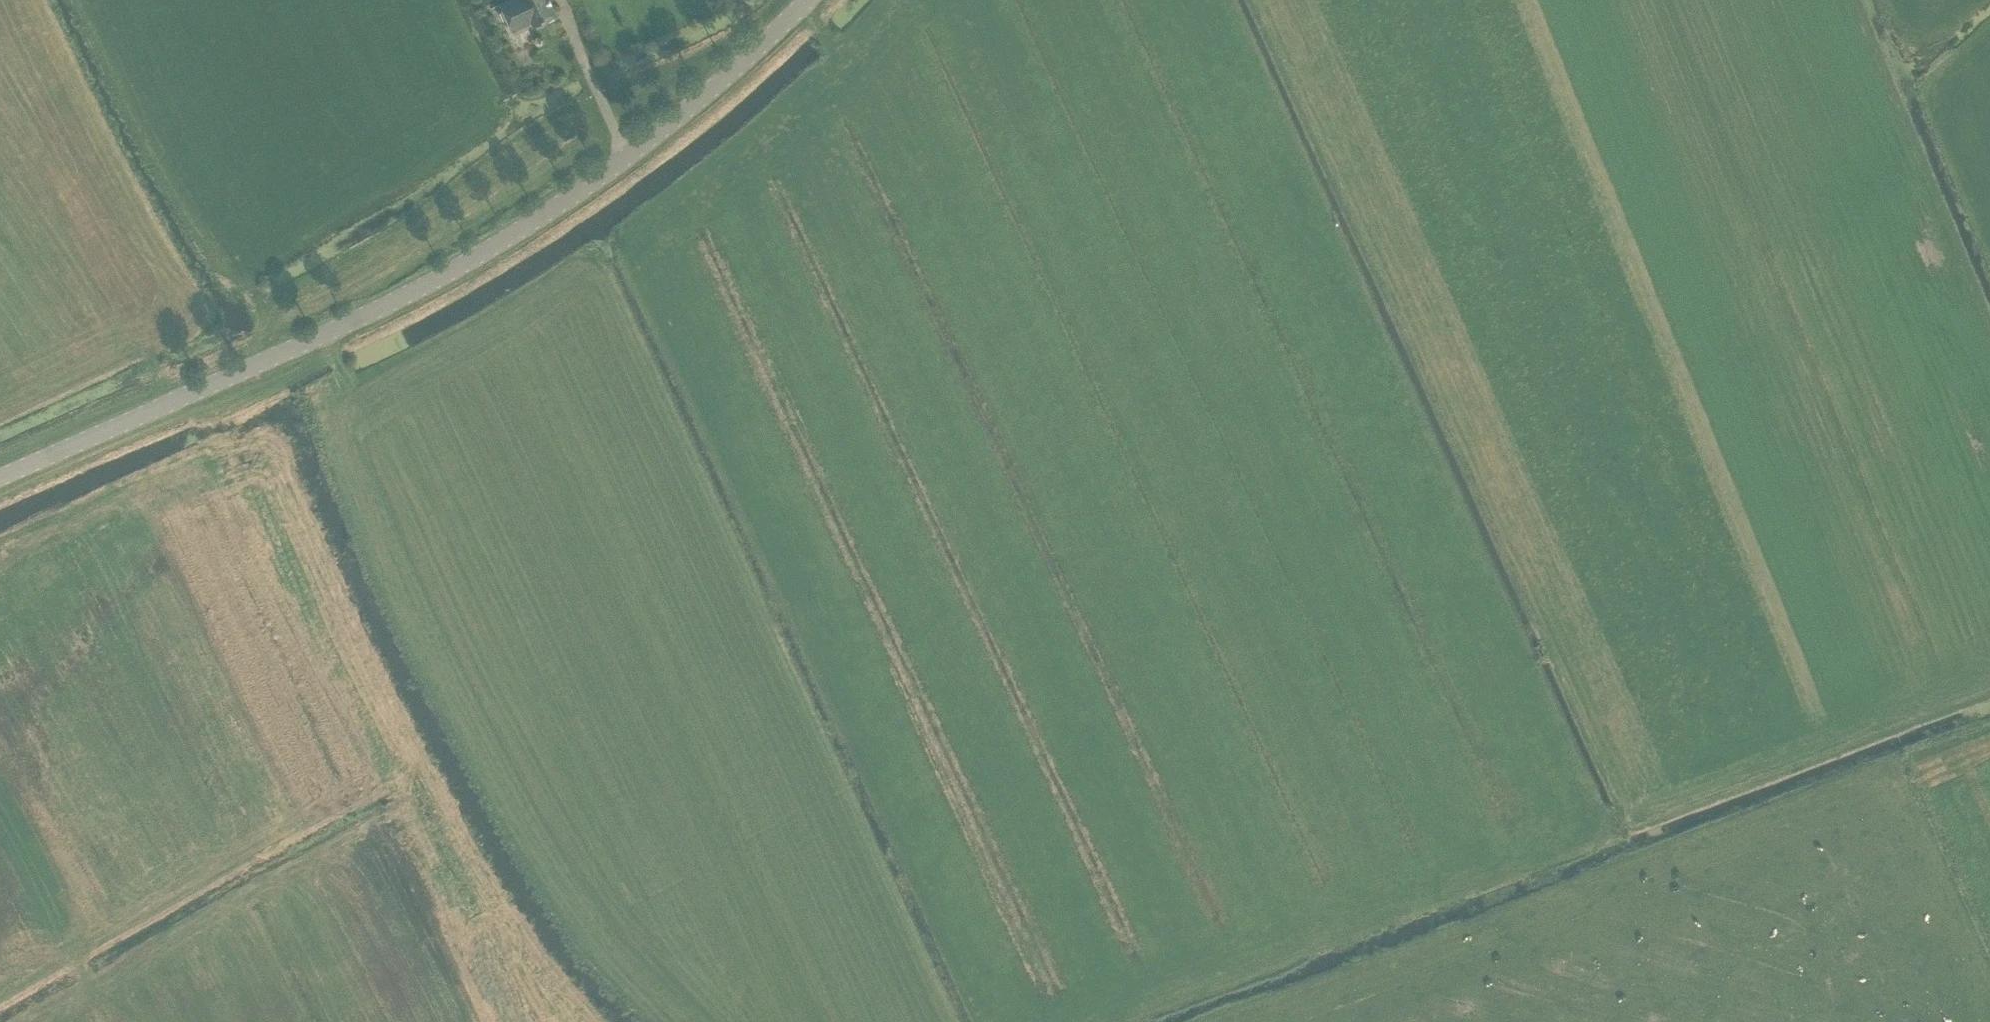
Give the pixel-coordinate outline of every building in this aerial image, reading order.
[(501,3),(513,30),(532,21),(534,25),(557,15),(550,0),(508,0),(501,3)]
